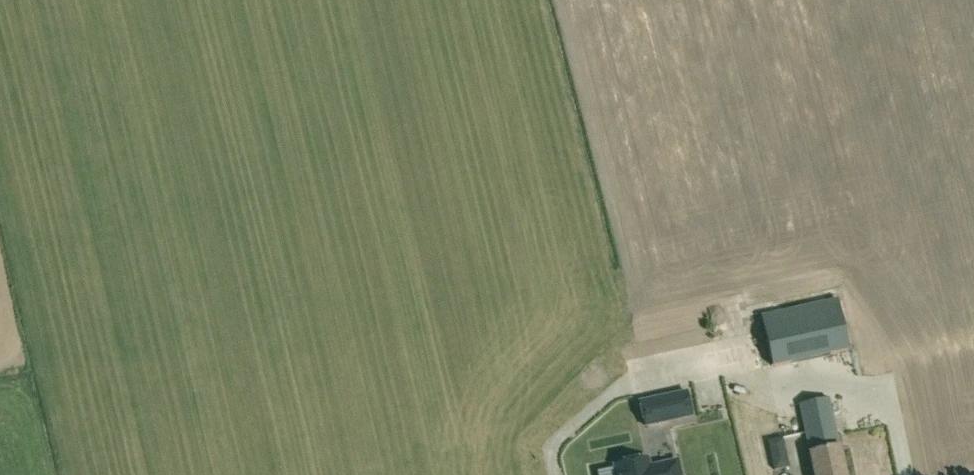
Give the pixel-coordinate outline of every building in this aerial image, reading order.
[(773,369),(850,352),(838,301),(762,318),(773,369)] [(687,393),(640,403),(645,426),(692,416),(687,393)] [(815,474),(846,474),(830,401),(801,407),(815,474)] [(616,466),(618,474),(680,474),(677,462),(658,466),(649,468),(647,459),(616,466)]
